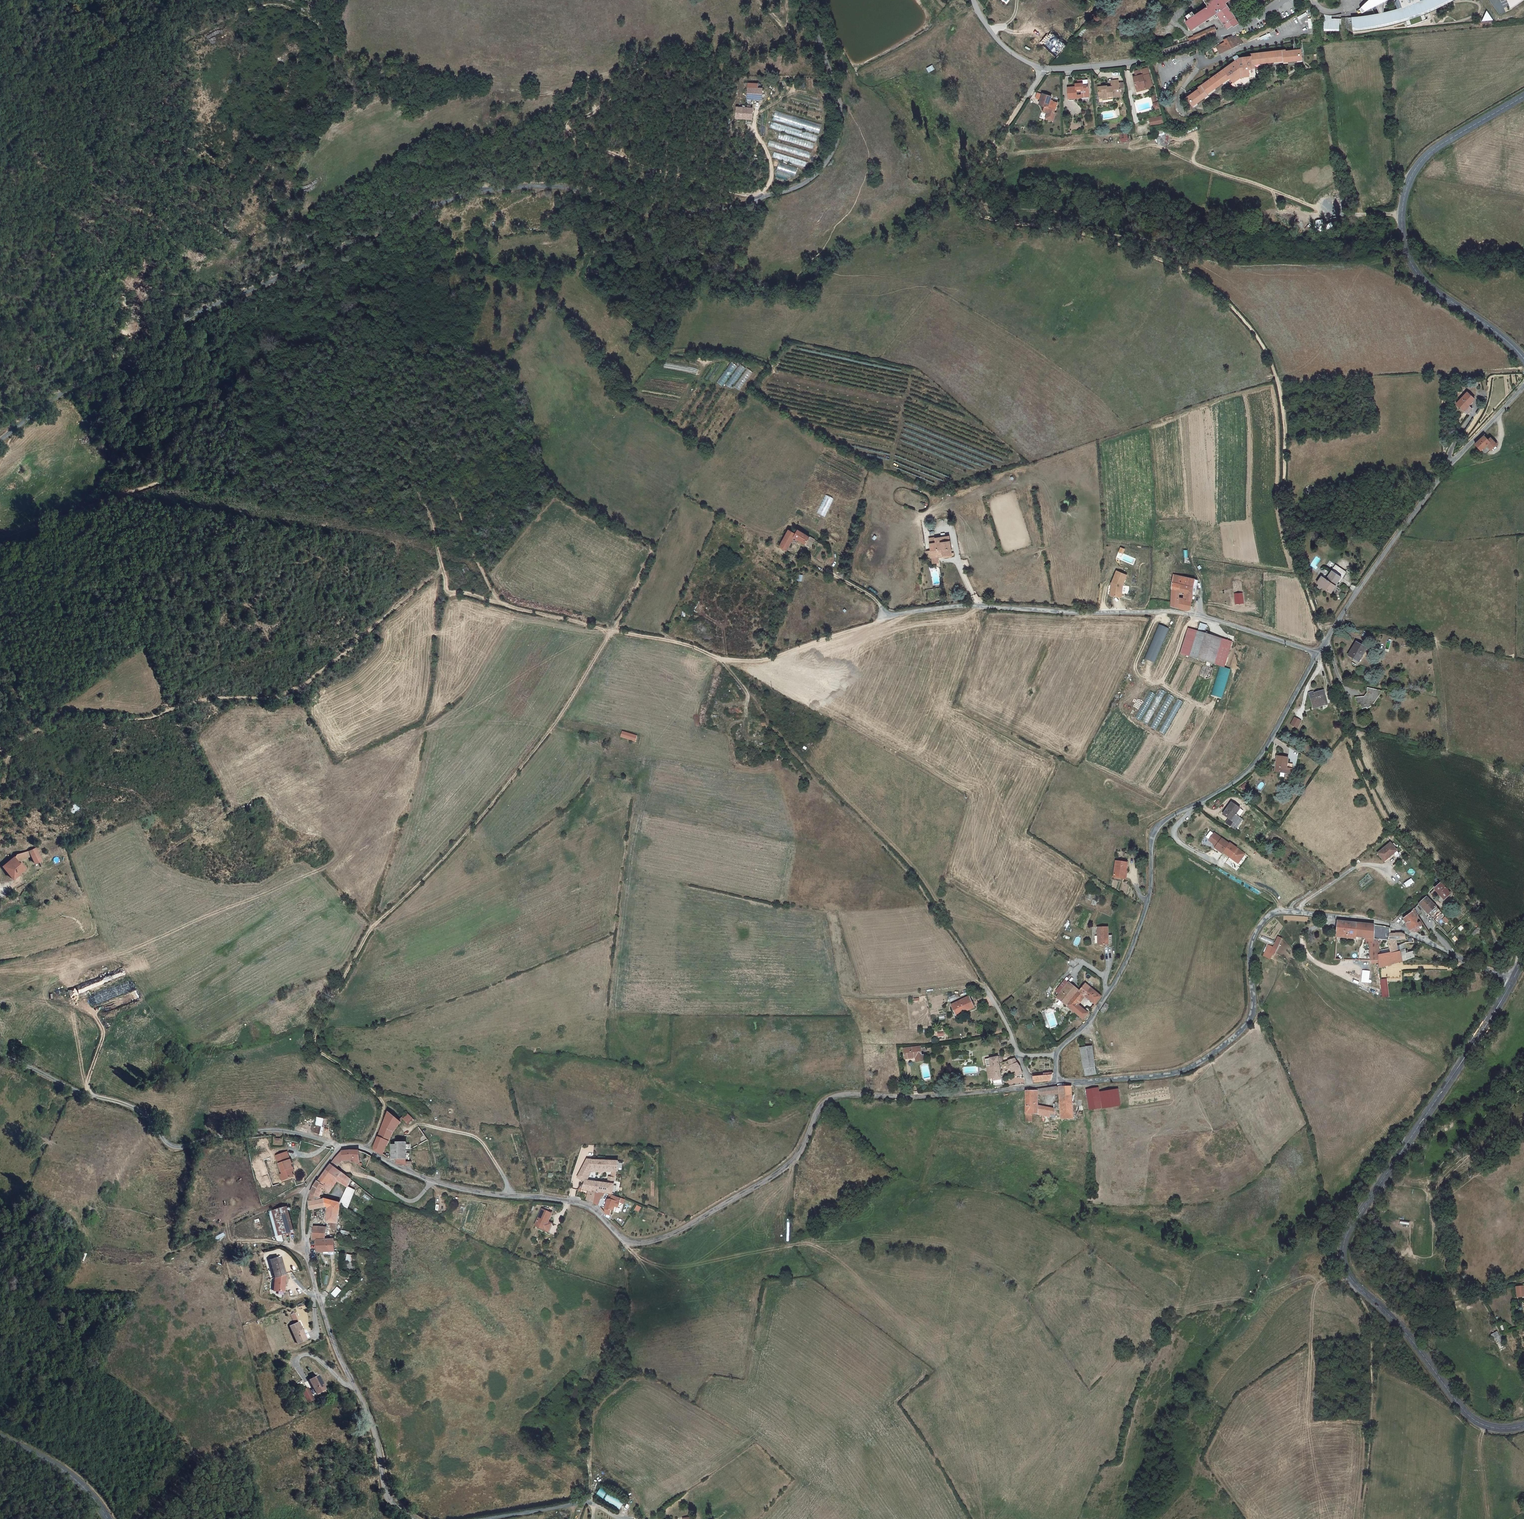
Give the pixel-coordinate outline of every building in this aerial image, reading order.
[(1209,6),(1196,15),(1193,11),(1184,17),(1188,21),(1186,23),(1192,30),(1215,14),(1217,17),(1219,16),(1220,18),(1219,19),(1224,26),(1237,24),(1240,23),(1231,11),(1233,9),(1234,5),(1241,0),(1204,0),(1209,6)] [(1362,6),(1364,10),(1378,3),(1382,11),(1353,15),(1354,28),(1357,26),(1385,22),(1411,15),(1416,13),(1420,12),(1443,2),(1446,0),(1400,0),(1402,6),(1400,6),(1397,7),(1396,7),(1391,9),(1384,10),(1385,0),(1368,0),(1362,6)] [(1491,17),(1487,11),(1482,21),(1493,20),(1491,17)] [(1416,13),(1411,15),(1413,23),(1423,20),(1420,12),(1416,13)] [(1325,14),(1324,14),(1324,28),(1339,28),(1340,18),(1332,18),(1332,15),(1330,15),(1328,14),(1327,14),(1325,14)] [(1149,28),(1148,26),(1117,30),(1118,36),(1149,32),(1149,33),(1153,33),(1152,28),(1149,28)] [(1190,37),(1191,41),(1191,40),(1217,31),(1215,26),(1194,34),(1195,35),(1190,37)] [(1220,53),(1242,42),(1239,36),(1231,40),(1230,37),(1224,40),(1225,42),(1217,46),(1220,53)] [(1284,50),(1278,51),(1251,53),(1251,55),(1240,57),(1237,59),(1223,70),(1201,87),(1202,89),(1189,98),(1197,107),(1212,96),(1211,94),(1233,77),(1239,84),(1241,85),(1246,81),(1248,82),(1253,78),(1253,76),(1256,76),(1258,74),(1257,63),(1284,62),(1284,63),(1303,61),(1302,50),(1284,51),(1284,50)] [(1149,86),(1149,90),(1154,89),(1154,87),(1156,86),(1151,69),(1144,70),(1145,75),(1137,77),(1140,88),(1149,86)] [(1116,95),(1124,95),(1123,87),(1122,87),(1122,82),(1121,82),(1121,78),(1114,78),(1115,85),(1109,85),(1109,84),(1101,85),(1102,97),(1111,96),(1111,95),(1116,94),(1116,95)] [(1084,94),(1092,93),(1090,80),(1081,80),(1081,86),(1071,87),(1072,100),(1077,100),(1076,98),(1080,97),(1080,94),(1080,91),(1084,91),(1084,94)] [(750,88),(749,99),(763,100),(764,89),(759,89),(750,88)] [(1060,115),(1058,114),(1061,105),(1054,103),(1055,98),(1046,95),(1043,106),(1048,108),(1047,114),(1051,115),(1050,119),(1051,121),(1056,122),(1058,121),(1060,115)] [(754,109),(738,108),(738,118),(748,119),(753,119),(754,109)] [(822,123),(775,111),(772,120),(819,133),(822,123)] [(1151,127),(1164,123),(1162,115),(1149,118),(1151,127)] [(818,135),(772,122),(770,128),(816,141),(818,135)] [(813,149),(815,143),(780,132),(778,138),(813,149)] [(1162,132),(1159,144),(1167,147),(1171,134),(1162,132)] [(810,158),(811,152),(769,140),(768,146),(810,158)] [(774,152),(772,158),(806,167),(807,161),(774,152)] [(779,162),(776,171),(795,176),(798,167),(779,162)] [(731,362),(717,382),(722,386),(737,366),(731,362)] [(739,363),(725,385),(731,389),(745,368),(739,363)] [(741,391),(752,371),(746,368),(735,387),(741,391)] [(1475,397),(1469,390),(1457,401),(1468,411),(1474,406),(1470,402),(1475,397)] [(1472,445),(1478,450),(1480,449),(1484,444),(1489,449),(1494,443),(1487,437),(1485,439),(1481,435),(1472,445)] [(1480,449),(1485,453),(1489,449),(1484,444),(1480,449)] [(779,547),(787,552),(795,538),(806,544),(808,542),(810,537),(798,531),(796,533),(789,530),(779,547)] [(951,553),(949,537),(937,539),(938,543),(930,544),(931,551),(933,563),(936,563),(938,562),(938,557),(951,555),(951,557),(954,557),(954,553),(951,553)] [(1343,577),(1347,571),(1337,564),(1327,578),(1322,575),(1317,582),(1330,591),(1334,584),(1336,585),(1342,576),(1343,577)] [(1127,576),(1117,572),(1112,584),(1111,596),(1122,597),(1123,586),(1127,576)] [(1198,588),(1199,581),(1174,575),(1172,582),(1174,583),(1198,588)] [(1232,591),(1241,589),(1238,578),(1229,580),(1232,591)] [(1197,593),(1198,588),(1174,583),(1172,582),(1171,605),(1178,607),(1179,597),(1180,591),(1188,592),(1187,598),(1192,599),(1193,593),(1197,593)] [(1242,593),(1235,594),(1235,605),(1243,604),(1242,593)] [(1186,610),(1187,610),(1191,608),(1192,599),(1187,598),(1179,597),(1178,607),(1186,610)] [(1201,624),(1198,633),(1206,636),(1209,626),(1201,624)] [(1170,629),(1160,625),(1146,659),(1156,663),(1170,629)] [(1233,643),(1206,636),(1198,633),(1189,631),(1181,654),(1226,667),(1233,643)] [(1358,658),(1367,648),(1359,641),(1350,652),(1358,658)] [(1222,665),(1213,694),(1224,697),(1233,669),(1222,665)] [(1377,698),(1385,687),(1371,683),(1369,688),(1368,689),(1367,689),(1357,692),(1359,700),(1363,700),(1365,704),(1371,703),(1377,698)] [(1396,689),(1396,688),(1390,686),(1388,694),(1394,695),(1396,692),(1395,690),(1396,689)] [(1165,692),(1160,690),(1142,721),(1147,724),(1156,708),(1152,706),(1155,703),(1158,704),(1160,701),(1165,692)] [(1327,696),(1325,691),(1317,693),(1317,697),(1316,697),(1314,693),(1311,694),(1315,709),(1323,707),(1322,704),(1327,703),(1325,696),(1327,696)] [(1300,722),(1295,719),(1291,726),(1296,729),(1300,722)] [(621,737),(635,742),(637,736),(623,732),(621,737)] [(1287,758),(1276,757),(1275,772),(1291,773),(1292,769),(1286,768),(1287,763),(1287,758)] [(1225,822),(1232,827),(1240,817),(1238,816),(1242,811),(1232,803),(1222,814),(1228,818),(1225,822)] [(1243,820),(1240,817),(1232,827),(1235,830),(1243,820)] [(1214,833),(1209,840),(1214,844),(1216,846),(1216,847),(1215,848),(1222,853),(1223,852),(1229,844),(1214,833)] [(1229,844),(1223,852),(1230,858),(1232,855),(1240,861),(1245,854),(1230,843),(1229,844)] [(1391,858),(1397,853),(1391,844),(1378,855),(1384,862),(1390,857),(1391,858)] [(40,860),(35,847),(29,851),(31,856),(35,863),(40,860)] [(31,856),(29,851),(24,853),(18,854),(17,856),(17,857),(17,863),(31,856)] [(17,857),(17,856),(3,867),(13,880),(25,870),(20,864),(19,865),(17,863),(17,857)] [(1127,866),(1127,862),(1117,861),(1115,878),(1128,879),(1129,866),(1127,866)] [(1440,883),(1435,889),(1445,899),(1453,891),(1449,885),(1445,888),(1440,883)] [(1427,897),(1419,904),(1429,915),(1436,907),(1427,897)] [(1440,911),(1438,909),(1436,907),(1429,915),(1432,919),(1440,911)] [(1419,917),(1413,909),(1412,910),(1412,912),(1403,918),(1406,923),(1414,920),(1419,917)] [(1415,922),(1414,920),(1406,923),(1409,931),(1415,934),(1421,931),(1417,921),(1415,922)] [(1338,921),(1337,938),(1346,939),(1346,937),(1358,938),(1358,923),(1338,921)] [(1365,923),(1364,938),(1367,938),(1367,945),(1370,944),(1370,960),(1378,960),(1377,955),(1379,950),(1378,944),(1380,944),(1381,939),(1380,939),(1374,939),(1374,925),(1365,923)] [(1374,939),(1380,939),(1381,939),(1388,940),(1390,934),(1390,928),(1388,927),(1385,926),(1374,925),(1374,939)] [(1109,944),(1109,927),(1099,927),(1099,944),(1109,944)] [(1401,933),(1390,934),(1388,940),(1390,952),(1400,951),(1399,945),(1397,945),(1397,940),(1400,940),(1406,939),(1405,935),(1401,933)] [(1401,944),(1404,944),(1415,943),(1413,939),(1405,935),(1406,939),(1400,940),(1401,944)] [(1272,945),(1274,941),(1262,936),(1260,940),(1272,945)] [(1278,936),(1273,947),(1268,945),(1263,955),(1272,959),(1282,938),(1278,936)] [(1406,950),(1400,951),(1402,962),(1414,958),(1413,951),(1406,953),(1406,950)] [(1378,960),(1378,968),(1379,968),(1402,962),(1400,951),(1390,952),(1377,955),(1378,960)] [(1370,971),(1363,970),(1361,982),(1369,983),(1370,971)] [(1057,998),(1069,983),(1065,980),(1053,994),(1057,998)] [(1069,983),(1057,998),(1058,999),(1066,1005),(1071,999),(1077,1005),(1077,1004),(1084,996),(1079,992),(1080,991),(1069,983)] [(1089,1001),(1095,1005),(1101,997),(1086,984),(1080,991),(1079,992),(1084,996),(1086,995),(1091,998),(1089,1001)] [(952,1004),(956,1013),(965,1009),(966,1012),(974,1008),(968,997),(952,1004)] [(1071,999),(1066,1005),(1082,1020),(1083,1020),(1090,1010),(1089,1009),(1088,1009),(1087,1009),(1083,1010),(1083,1009),(1077,1004),(1077,1005),(1071,999)] [(1097,1074),(1092,1047),(1080,1049),(1085,1076),(1097,1074)] [(922,1056),(921,1048),(904,1049),(905,1059),(922,1056)] [(985,1059),(987,1073),(991,1072),(990,1066),(999,1064),(1002,1063),(1001,1057),(985,1059)] [(1019,1066),(1014,1059),(1008,1062),(1010,1066),(1009,1066),(1012,1072),(1015,1072),(1017,1076),(1022,1075),(1019,1066)] [(1002,1080),(999,1064),(990,1066),(991,1072),(992,1079),(994,1088),(1005,1087),(1004,1080),(1002,1080)] [(1052,1076),(1053,1073),(1046,1074),(1046,1075),(1032,1077),(1033,1083),(1051,1080),(1052,1078),(1052,1076)] [(1073,1119),(1073,1118),(1070,1086),(1056,1087),(1057,1091),(1058,1091),(1058,1093),(1060,1103),(1061,1120),(1073,1119)] [(1056,1087),(1034,1090),(1034,1096),(1058,1093),(1058,1091),(1057,1091),(1056,1087)] [(1089,1111),(1101,1109),(1098,1091),(1097,1088),(1085,1090),(1089,1111)] [(1117,1088),(1098,1091),(1101,1109),(1120,1105),(1117,1088)] [(1034,1090),(1024,1092),(1025,1114),(1031,1114),(1034,1114),(1035,1115),(1037,1115),(1037,1111),(1034,1110),(1034,1096),(1034,1090)] [(1056,1120),(1055,1109),(1037,1106),(1037,1111),(1037,1115),(1045,1117),(1048,1118),(1056,1119),(1056,1120)] [(380,1153),(383,1148),(384,1145),(387,1146),(389,1141),(392,1136),(394,1131),(397,1127),(400,1124),(401,1122),(389,1111),(374,1145),(374,1147),(374,1150),(380,1153)] [(407,1123),(413,1119),(407,1114),(403,1118),(407,1123)] [(429,1140),(426,1136),(411,1142),(411,1148),(428,1140),(429,1140)] [(405,1164),(406,1143),(397,1143),(397,1145),(392,1145),(392,1153),(392,1158),(397,1158),(397,1163),(405,1164)] [(380,1153),(386,1157),(392,1153),(383,1148),(380,1153)] [(353,1151),(342,1152),(344,1159),(351,1160),(352,1163),(360,1162),(358,1151),(353,1151)] [(345,1161),(344,1159),(342,1152),(341,1152),(340,1152),(339,1153),(338,1155),(330,1164),(338,1169),(345,1161)] [(287,1161),(285,1154),(275,1157),(281,1174),(283,1180),(292,1177),(291,1173),(289,1169),(292,1168),(290,1164),(291,1164),(289,1160),(287,1161)] [(587,1159),(584,1171),(588,1172),(589,1170),(591,1166),(597,1166),(597,1171),(616,1171),(617,1171),(618,1161),(587,1159)] [(340,1172),(338,1169),(330,1164),(326,1170),(336,1178),(340,1172)] [(326,1170),(312,1188),(310,1195),(318,1197),(321,1189),(326,1193),(336,1178),(326,1170)] [(350,1179),(340,1172),(336,1178),(347,1187),(348,1187),(350,1179)] [(593,1202),(595,1192),(596,1191),(612,1193),(614,1178),(609,1177),(608,1183),(595,1182),(594,1191),(589,1191),(586,1200),(593,1202)] [(583,1189),(589,1191),(594,1191),(595,1182),(586,1180),(583,1189)] [(348,1187),(340,1204),(347,1209),(354,1191),(348,1187)] [(603,1193),(595,1192),(593,1202),(597,1204),(600,1198),(601,1199),(603,1193)] [(319,1198),(318,1197),(310,1195),(309,1200),(308,1202),(309,1204),(310,1210),(325,1207),(326,1207),(325,1199),(320,1199),(319,1198)] [(609,1200),(608,1200),(605,1210),(606,1210),(605,1214),(610,1214),(611,1209),(612,1210),(614,1205),(619,1207),(621,1198),(612,1195),(610,1199),(609,1200)] [(340,1203),(332,1202),(333,1205),(330,1207),(329,1222),(331,1222),(338,1223),(340,1203)] [(294,1231),(288,1206),(270,1211),(277,1239),(283,1239),(283,1234),(294,1231)] [(550,1218),(551,1214),(541,1210),(534,1227),(545,1231),(551,1219),(550,1218)] [(324,1240),(326,1227),(314,1227),(311,1240),(317,1240),(324,1240)] [(224,1234),(216,1241),(219,1243),(226,1236),(224,1234)] [(329,1241),(324,1240),(317,1240),(317,1253),(329,1253),(329,1241)] [(355,1266),(351,1266),(353,1255),(347,1254),(345,1268),(354,1270),(355,1266)] [(279,1263),(278,1258),(269,1260),(273,1277),(284,1274),(281,1262),(279,1263)] [(331,1294),(335,1297),(341,1290),(337,1286),(331,1294)] [(1516,1288),(1517,1298),(1523,1297),(1523,1288),(1516,1288)] [(301,1328),(297,1320),(288,1325),(297,1342),(306,1338),(305,1336),(301,1328)] [(1493,1333),(1500,1347),(1505,1345),(1497,1331),(1493,1333)] [(324,1390),(317,1377),(309,1380),(316,1394),(324,1390)] [(624,1502),(600,1488),(597,1494),(621,1508),(624,1502)]
